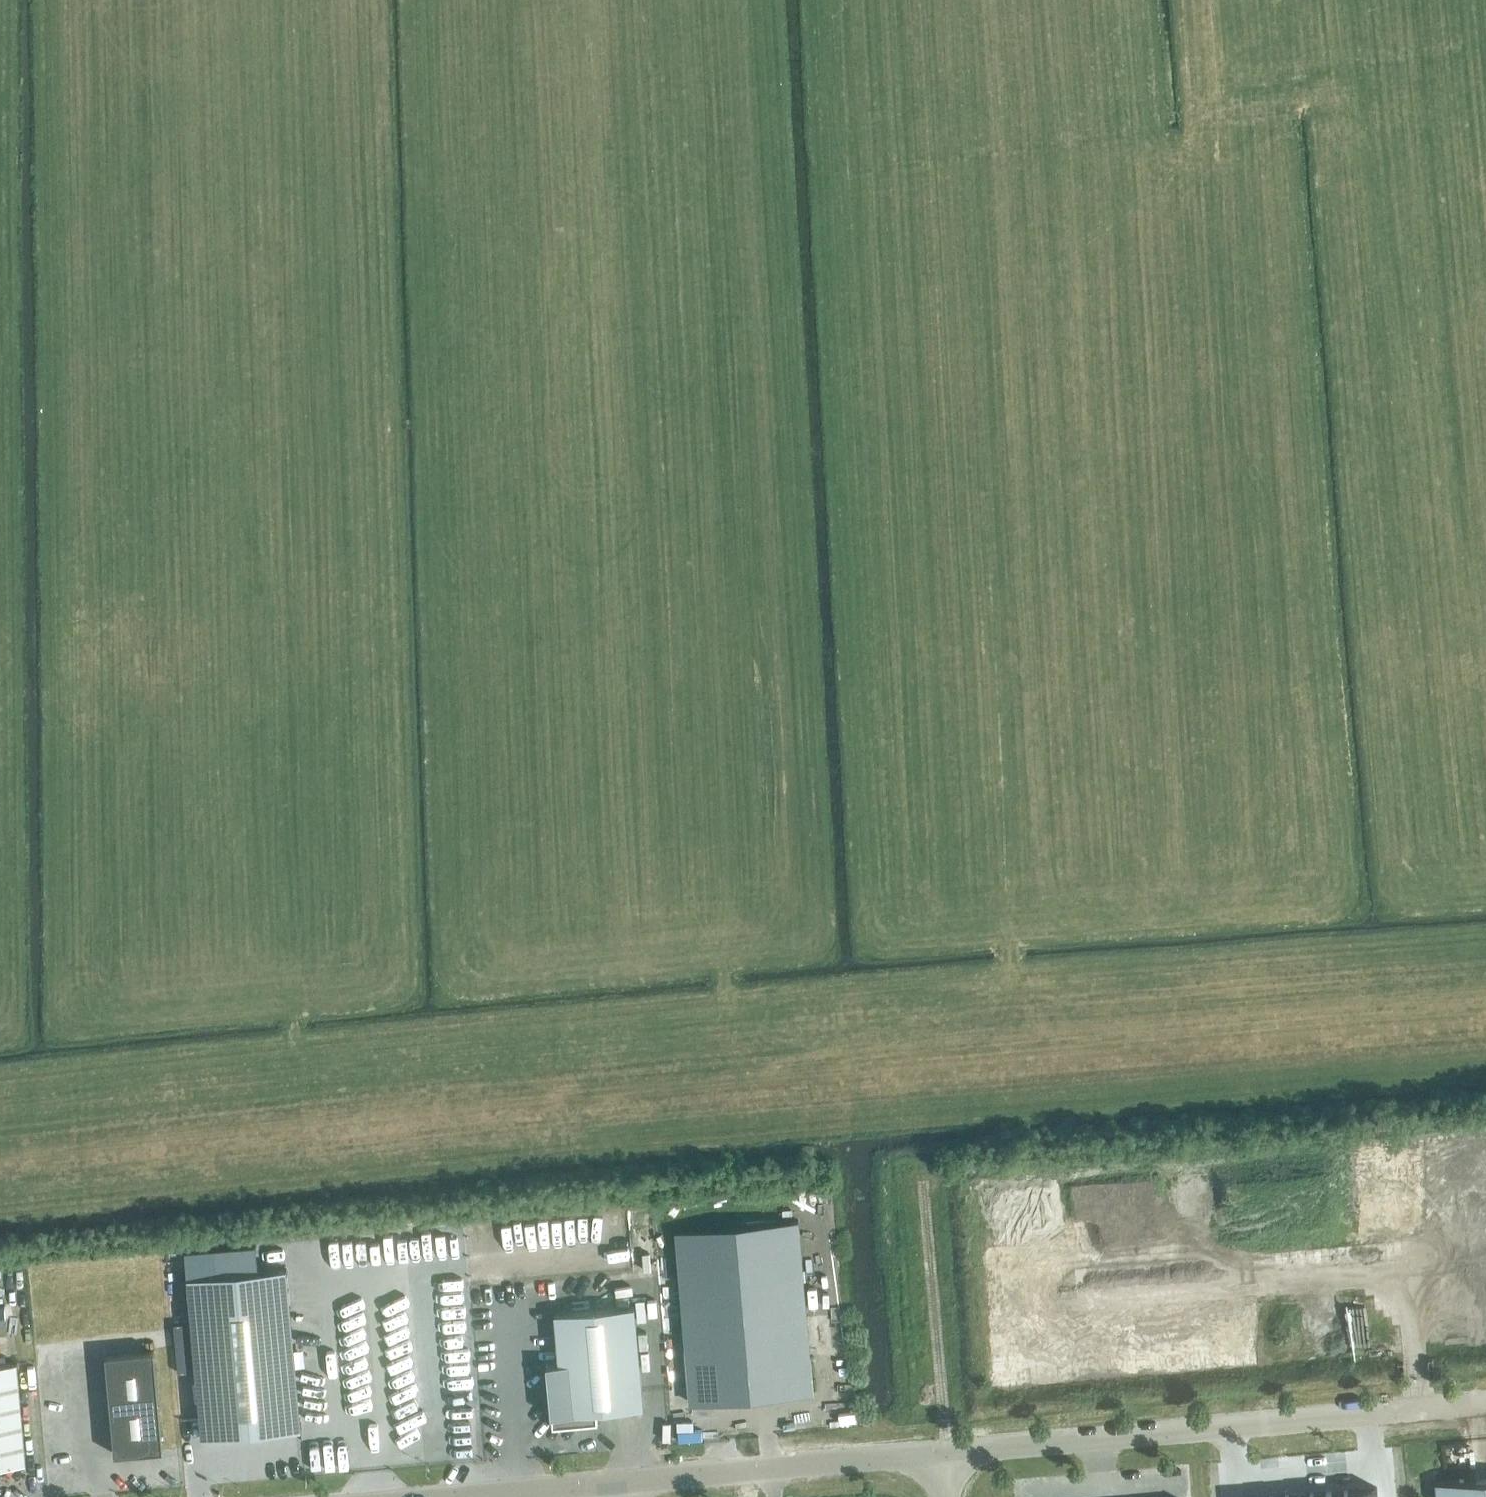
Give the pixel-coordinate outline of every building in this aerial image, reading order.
[(689,1405),(813,1394),(798,1221),(674,1232),(689,1405)] [(255,1245),(186,1251),(188,1278),(202,1437),(300,1429),(286,1269),(257,1272),(255,1245)] [(560,1364),(548,1365),(553,1425),(597,1421),(596,1411),(643,1407),(633,1308),(555,1315),(560,1364)] [(114,1454),(163,1450),(154,1350),(105,1355),(114,1454)] [(26,1463),(17,1363),(0,1365),(0,1465),(26,1463)] [(1435,1483),(1437,1496),(1485,1496),(1485,1479),(1435,1483)] [(1278,1496),(1378,1496),(1378,1487),(1278,1496)]
